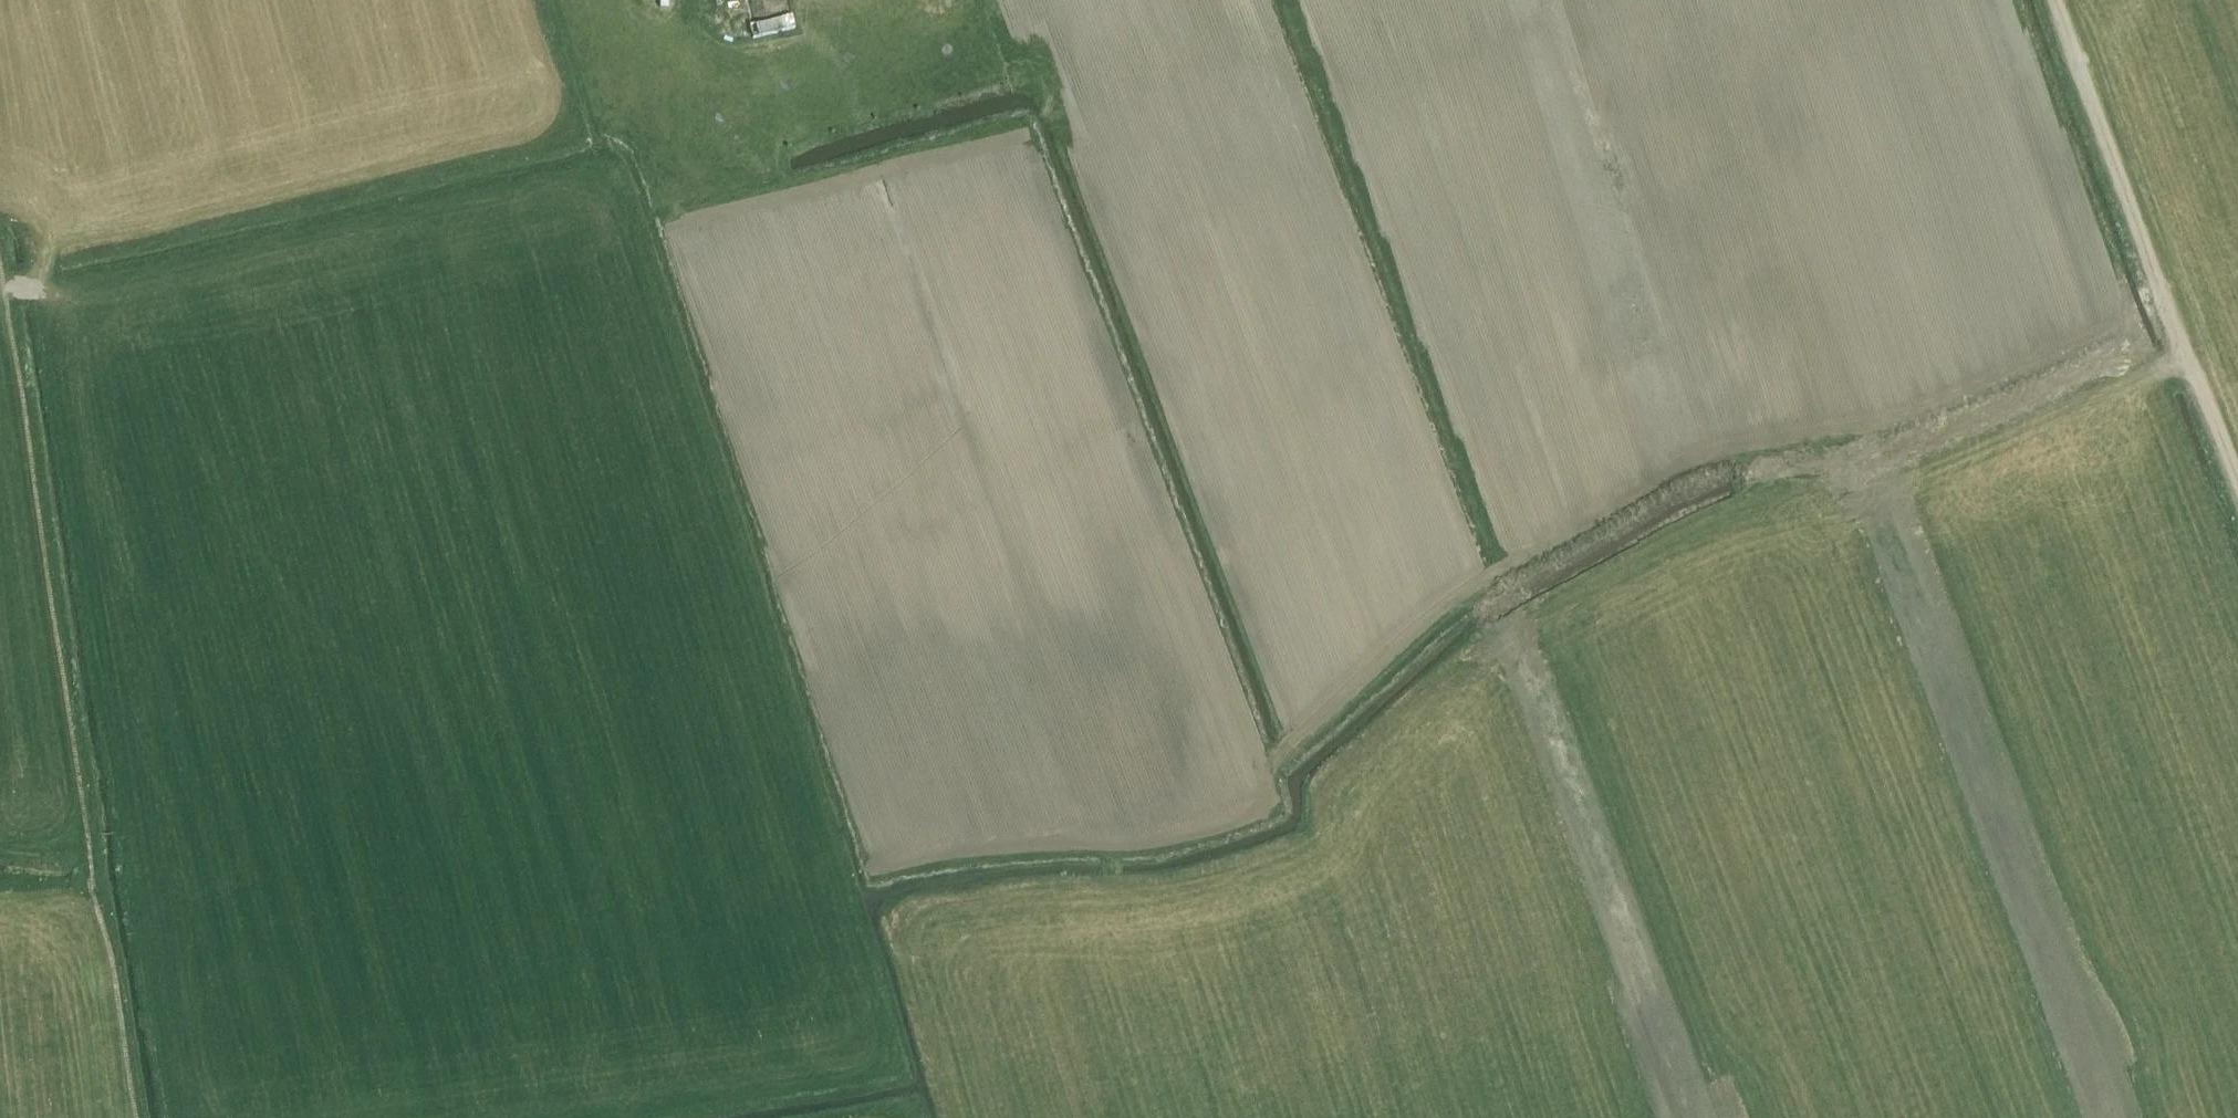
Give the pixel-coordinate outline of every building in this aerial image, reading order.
[(752,39),(796,29),(792,15),(749,26),(752,39)]
